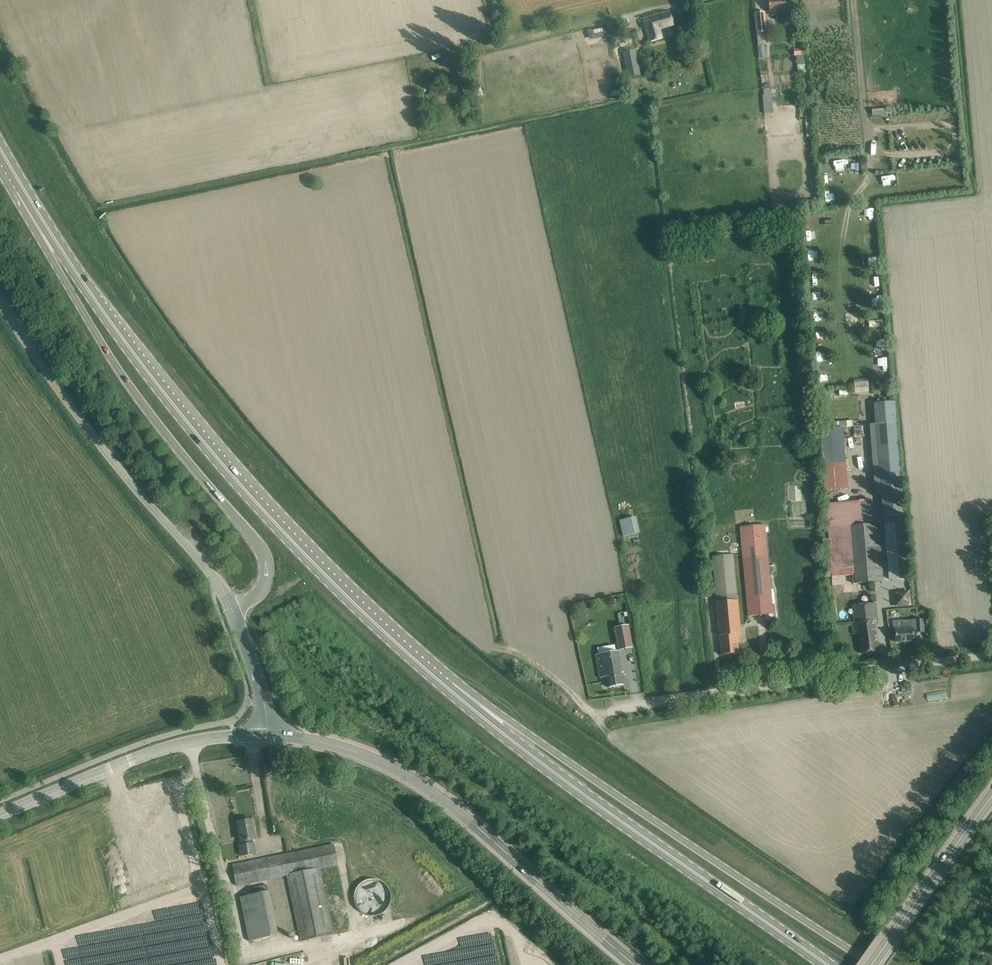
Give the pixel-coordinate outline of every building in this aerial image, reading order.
[(785,7),(784,0),(768,0),(769,11),(785,10),(785,7)] [(765,41),(768,41),(766,12),(756,13),(759,45),(764,44),(765,41)] [(670,13),(644,20),(650,42),(661,38),(659,30),(673,25),(670,13)] [(804,48),(793,49),(794,56),(805,55),(804,48)] [(648,70),(644,50),(637,51),(642,72),(648,70)] [(448,85),(447,85),(446,81),(440,83),(440,87),(429,89),(430,94),(426,95),(428,107),(452,102),(448,85)] [(763,89),(764,96),(772,95),(771,88),(763,89)] [(724,236),(733,235),(732,224),(723,225),(724,236)] [(877,234),(866,235),(867,247),(878,247),(877,234)] [(867,254),(866,264),(877,265),(877,254),(867,254)] [(868,379),(854,380),(854,394),(869,393),(868,379)] [(904,523),(896,424),(876,426),(885,525),(904,523)] [(844,462),(822,464),(824,489),(846,488),(844,462)] [(852,526),(862,526),(860,502),(826,505),(832,585),(843,584),(857,583),(852,526)] [(637,510),(623,512),(627,532),(641,529),(637,510)] [(889,581),(909,579),(904,523),(885,525),(889,581)] [(879,524),(862,526),(852,526),(857,583),(858,583),(873,582),(873,579),(883,579),(879,524)] [(773,603),(765,525),(740,527),(749,616),(773,613),(773,619),(776,618),(775,603),(773,603)] [(733,555),(712,557),(716,603),(721,655),(739,653),(738,636),(740,636),(739,634),(740,634),(733,555)] [(909,591),(895,591),(896,606),(910,606),(909,591)] [(878,624),(876,602),(852,605),(854,623),(851,623),(852,634),(859,634),(861,653),(879,651),(876,624),(878,624)] [(898,618),(895,611),(890,613),(893,620),(898,618)] [(914,641),(913,629),(917,629),(917,632),(924,632),(923,619),(912,619),(902,620),(902,629),(895,629),(896,642),(914,641)] [(633,648),(629,624),(614,627),(619,651),(633,648)] [(614,644),(598,647),(599,654),(596,654),(600,677),(607,676),(609,687),(624,685),(618,651),(615,651),(614,644)] [(927,699),(947,698),(947,691),(927,691),(927,699)] [(239,822),(241,840),(242,845),(240,845),(242,855),(255,853),(253,839),(255,839),(252,820),(239,822)] [(333,935),(319,868),(338,864),(333,844),(233,865),(237,886),(286,875),(300,942),(333,935)] [(374,878),(373,878),(371,878),(369,878),(367,879),(366,879),(365,880),(364,881),(363,881),(362,882),(361,883),(359,884),(358,885),(358,886),(357,887),(356,888),(356,890),(355,891),(355,892),(355,893),(354,895),(354,897),(355,899),(355,900),(355,901),(355,902),(356,904),(357,905),(357,906),(358,908),(360,910),(362,911),(363,912),(365,914),(367,914),(369,915),(370,915),(373,915),(375,915),(378,915),(379,914),(380,914),(382,913),(383,912),(384,912),(385,910),(386,910),(387,909),(388,908),(389,906),(390,905),(390,904),(390,903),(391,902),(391,900),(391,899),(392,897),(392,895),(391,894),(391,893),(391,892),(390,890),(390,889),(389,888),(389,887),(388,886),(387,884),(386,884),(385,882),(384,882),(383,881),(382,880),(381,880),(378,879),(377,878),(376,878),(374,878)] [(240,898),(249,941),(278,935),(269,892),(240,898)]
